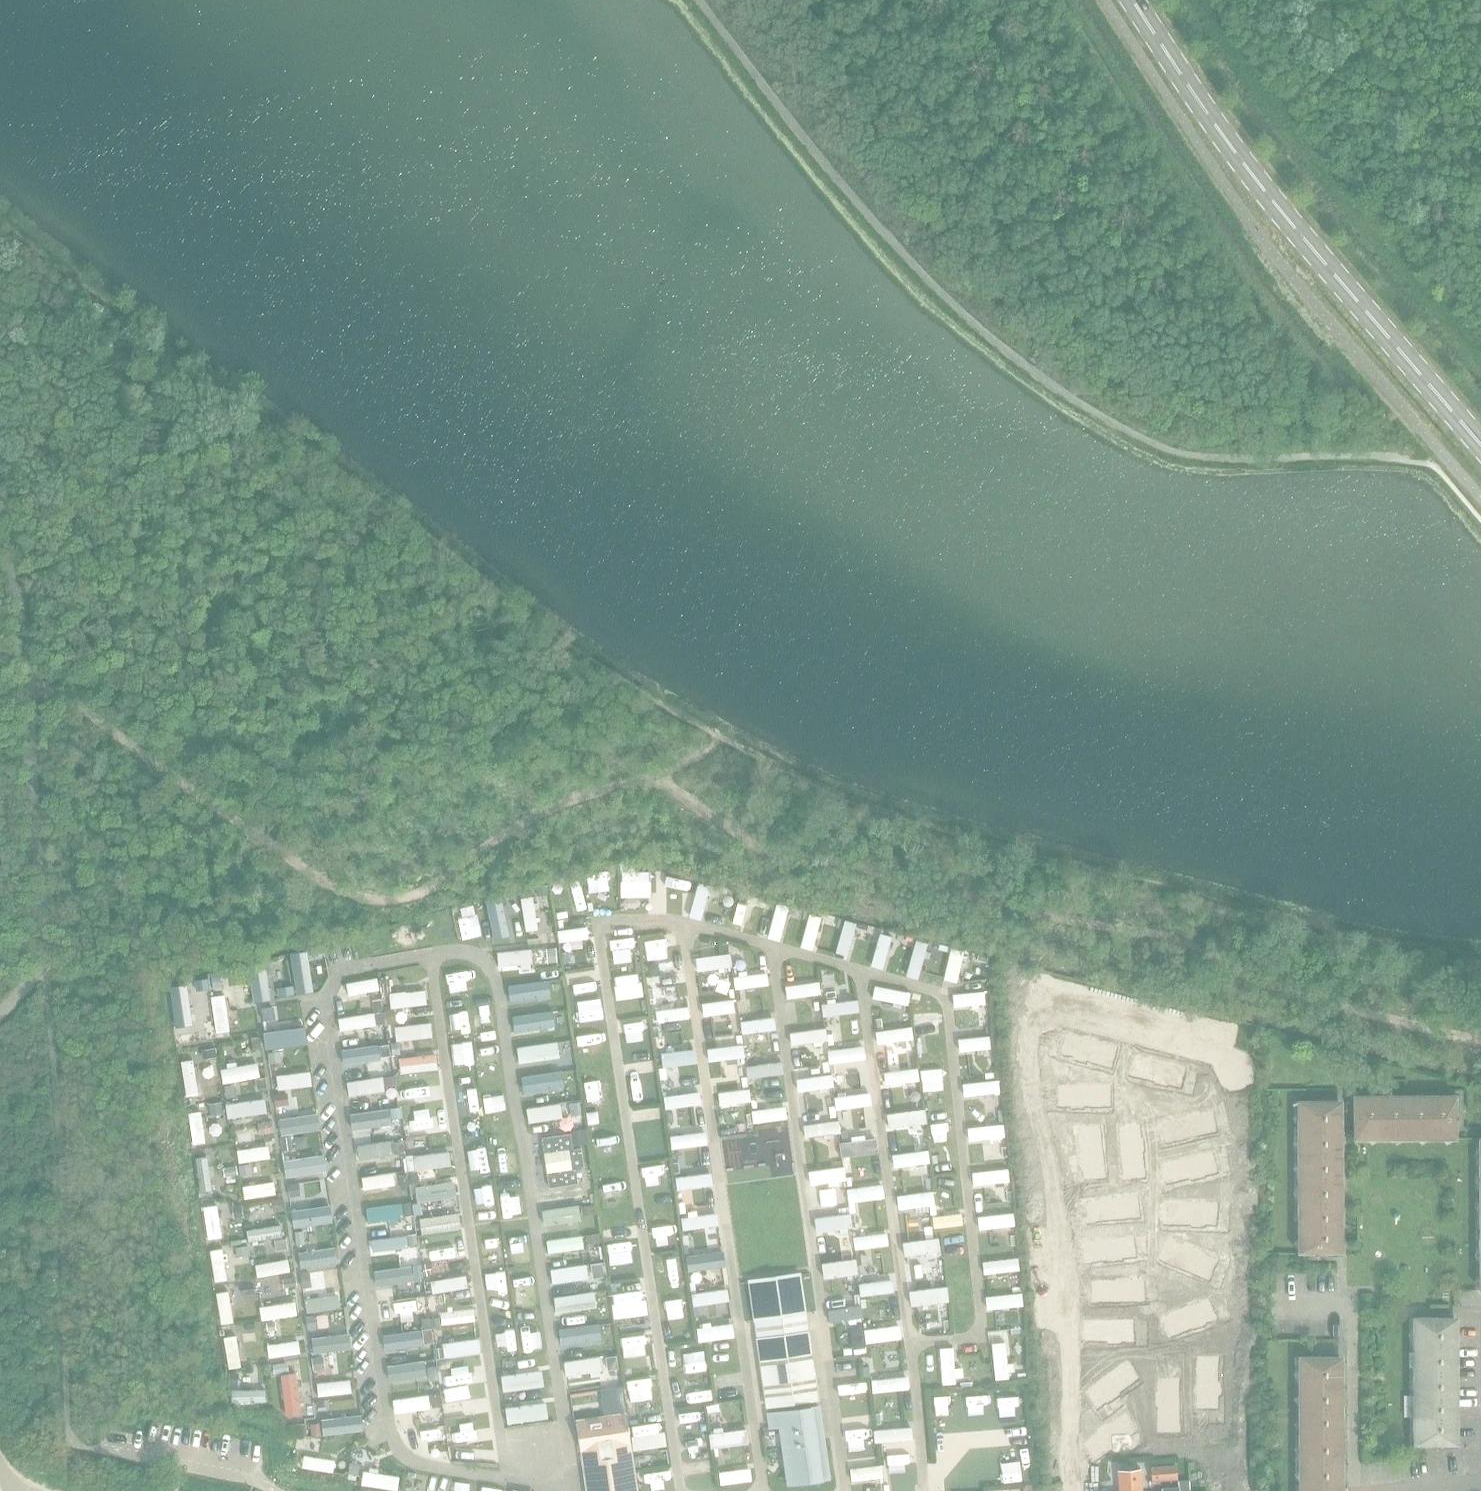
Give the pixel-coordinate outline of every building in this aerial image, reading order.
[(701,920),(711,885),(698,881),(689,917),(701,920)] [(740,930),(749,896),(737,892),(728,927),(740,930)] [(501,896),(486,899),(494,935),(508,932),(501,896)] [(538,930),(533,896),(521,898),(526,931),(538,930)] [(780,941),(789,906),(777,903),(768,938),(780,941)] [(821,917),(809,914),(800,946),(813,950),(821,917)] [(857,923),(845,920),(835,956),(847,959),(857,923)] [(883,969),(892,936),(880,933),(871,965),(883,969)] [(906,976),(918,979),(928,943),(916,940),(906,976)] [(944,979),(957,982),(964,951),(951,948),(944,979)] [(532,963),(531,949),(497,952),(498,966),(532,963)] [(305,954),(291,956),(297,991),(310,989),(305,954)] [(732,966),(730,954),(696,958),(698,971),(732,966)] [(683,973),(681,961),(644,965),(646,978),(683,973)] [(265,964),(250,966),(255,999),(269,998),(265,964)] [(767,973),(733,977),(735,989),(769,985),(767,973)] [(377,977),(346,983),(348,995),(379,990),(377,977)] [(785,986),(787,998),(820,994),(819,982),(785,986)] [(546,983),(509,987),(511,1001),(547,997),(546,983)] [(908,992),(875,986),(872,998),(906,1005),(908,992)] [(389,994),(391,1008),(426,1004),(425,990),(389,994)] [(954,994),(955,1006),(986,1002),(985,990),(954,994)] [(211,997),(216,1032),(230,1031),(225,995),(211,997)] [(858,999),(821,1004),(823,1017),(859,1012),(858,999)] [(733,1000),(702,1004),(703,1016),(734,1012),(733,1000)] [(655,1011),(656,1022),(689,1017),(688,1006),(655,1011)] [(193,1043),(188,1010),(174,1012),(179,1046),(193,1043)] [(551,1027),(550,1012),(513,1018),(515,1032),(551,1027)] [(372,1013),(336,1019),(338,1031),(373,1025),(372,1013)] [(742,1033),(775,1029),(774,1017),(741,1022),(742,1033)] [(431,1023),(395,1027),(396,1041),(432,1037),(431,1023)] [(875,1032),(877,1044),(913,1039),(911,1026),(875,1032)] [(827,1040),(826,1028),(790,1033),(792,1045),(827,1040)] [(269,1048),(302,1044),(301,1030),(267,1034),(269,1048)] [(959,1051),(990,1048),(989,1036),(958,1039),(959,1051)] [(552,1056),(551,1043),(517,1047),(519,1060),(552,1056)] [(381,1058),(379,1045),(343,1050),(345,1063),(381,1058)] [(707,1049),(709,1061),(745,1057),(743,1045),(707,1049)] [(865,1058),(864,1045),(827,1050),(829,1063),(865,1058)] [(692,1052),(660,1055),(662,1067),(693,1063),(692,1052)] [(437,1069),(436,1054),(399,1058),(401,1073),(437,1069)] [(193,1059),(181,1061),(186,1095),(198,1093),(193,1059)] [(747,1078),(783,1074),(782,1062),(746,1066),(747,1078)] [(260,1077),(258,1063),(221,1069),(223,1083),(260,1077)] [(885,1085),(919,1080),(918,1068),(884,1072),(885,1085)] [(278,1089),(312,1085),(310,1071),(276,1076),(278,1089)] [(559,1086),(558,1072),(521,1078),(523,1092),(559,1086)] [(833,1087),(832,1074),(796,1079),(798,1091),(833,1087)] [(350,1093),(383,1089),(382,1076),(348,1081),(350,1093)] [(999,1080),(962,1084),(964,1096),(1000,1092),(999,1080)] [(442,1088),(406,1092),(408,1105),(443,1100),(442,1088)] [(719,1105),(751,1101),(749,1089),(718,1093),(719,1105)] [(665,1109),(701,1104),(699,1092),(663,1097),(665,1109)] [(871,1105),(870,1092),(834,1097),(836,1109),(871,1105)] [(1428,1101),(1428,1140),(1454,1139),(1454,1100),(1428,1101)] [(1298,1127),(1337,1127),(1337,1101),(1298,1101),(1298,1127)] [(1379,1140),(1379,1101),(1353,1101),(1353,1140),(1379,1140)] [(1379,1101),(1379,1140),(1404,1140),(1403,1101),(1379,1101)] [(1403,1101),(1404,1140),(1428,1140),(1428,1101),(1403,1101)] [(228,1119),(260,1114),(258,1102),(227,1106),(228,1119)] [(526,1108),(528,1123),(562,1117),(560,1103),(526,1108)] [(753,1123),(786,1119),(785,1106),(752,1111),(753,1123)] [(353,1114),(355,1128),(388,1123),(386,1109),(353,1114)] [(921,1109),(887,1114),(889,1126),(922,1121),(921,1109)] [(201,1111),(189,1113),(193,1144),(206,1143),(201,1111)] [(312,1118),(278,1122),(279,1134),(313,1130),(312,1118)] [(447,1121),(411,1126),(413,1139),(449,1133),(447,1121)] [(840,1133),(838,1121),(803,1125),(805,1138),(840,1133)] [(967,1128),(968,1140),(1004,1137),(1003,1125),(967,1128)] [(1337,1127),(1298,1127),(1298,1152),(1337,1152),(1337,1127)] [(707,1144),(705,1132),(670,1136),(671,1148),(707,1144)] [(550,1187),(578,1183),(576,1167),(584,1166),(581,1148),(573,1149),(571,1133),(542,1138),(550,1187)] [(393,1155),(391,1141),(357,1146),(359,1160),(393,1155)] [(239,1163),(270,1158),(268,1146),(237,1150),(239,1163)] [(929,1163),(928,1150),(892,1155),(894,1167),(929,1163)] [(415,1170),(451,1165),(449,1151),(413,1156),(415,1170)] [(1298,1177),(1337,1177),(1337,1152),(1298,1152),(1298,1177)] [(208,1157),(196,1158),(200,1192),(212,1190),(208,1157)] [(318,1174),(317,1162),(285,1166),(287,1178),(318,1174)] [(811,1183),(844,1179),(843,1167),(810,1171),(811,1183)] [(972,1173),(973,1185),(1009,1182),(1008,1169),(972,1173)] [(363,1190),(395,1185),(393,1173),(362,1177),(363,1190)] [(713,1185),(711,1173),(675,1177),(677,1189),(713,1185)] [(1298,1202),(1337,1202),(1337,1177),(1298,1177),(1298,1202)] [(243,1186),(245,1199),(276,1194),(274,1182),(243,1186)] [(421,1189),(423,1201),(456,1196),(455,1184),(421,1189)] [(849,1202),(885,1198),(883,1184),(847,1189),(849,1202)] [(933,1191),(897,1196),(899,1209),(934,1204),(933,1191)] [(1298,1227),(1337,1227),(1337,1202),(1298,1202),(1298,1227)] [(366,1208),(368,1220),(403,1216),(402,1204),(366,1208)] [(208,1239),(221,1237),(217,1205),(204,1207),(208,1239)] [(541,1210),(544,1225),(581,1220),(579,1205),(541,1210)] [(292,1213),(294,1227),(328,1222),(327,1208),(292,1213)] [(719,1225),(717,1213),(681,1218),(683,1230),(719,1225)] [(851,1225),(850,1213),(816,1217),(817,1229),(851,1225)] [(978,1217),(979,1229),(1014,1226),(1013,1213),(978,1217)] [(961,1214),(932,1217),(933,1227),(962,1224),(961,1214)] [(458,1216),(423,1222),(425,1235),(460,1229),(458,1216)] [(282,1237),(280,1225),(246,1230),(248,1242),(282,1237)] [(1337,1227),(1298,1227),(1298,1253),(1337,1253),(1337,1227)] [(887,1232),(853,1237),(855,1249),(889,1245),(887,1232)] [(373,1252),(408,1248),(407,1236),(372,1240),(373,1252)] [(584,1248),(582,1236),(547,1240),(548,1253),(584,1248)] [(904,1255),(940,1251),(939,1238),(902,1242),(904,1255)] [(429,1250),(431,1262),(467,1257),(465,1245),(429,1250)] [(215,1282),(227,1280),(223,1248),(210,1250),(215,1282)] [(299,1257),(300,1269),(333,1264),(331,1252),(299,1257)] [(722,1267),(721,1255),(690,1259),(692,1270),(722,1267)] [(983,1262),(984,1274),(1019,1270),(1018,1258),(983,1262)] [(289,1259),(255,1265),(257,1277),(290,1271),(289,1259)] [(824,1263),(825,1275),(855,1271),(854,1259),(824,1263)] [(970,1271),(969,1260),(936,1264),(937,1275),(970,1271)] [(550,1269),(552,1284),(588,1278),(587,1264),(550,1269)] [(410,1266),(376,1271),(378,1283),(411,1278),(410,1266)] [(755,1319),(758,1339),(757,1339),(766,1406),(817,1399),(807,1332),(802,1332),(798,1313),(803,1312),(798,1273),(748,1281),(753,1319),(755,1319)] [(432,1293),(467,1287),(466,1275),(430,1282),(432,1293)] [(894,1291),(893,1279),(859,1284),(860,1296),(894,1291)] [(729,1300),(728,1288),(691,1293),(693,1306),(729,1300)] [(910,1291),(911,1303),(940,1300),(938,1288),(910,1291)] [(229,1291),(217,1293),(221,1324),(234,1322),(229,1291)] [(591,1292),(554,1297),(556,1311),(592,1306),(591,1292)] [(1022,1293),(986,1296),(987,1309),(1023,1305),(1022,1293)] [(304,1299),(307,1313),(339,1308),(338,1294),(304,1299)] [(414,1310),(413,1298),(379,1302),(380,1315),(414,1310)] [(297,1315),(295,1301),(259,1307),(261,1320),(297,1315)] [(829,1322),(862,1318),(861,1306),(828,1310),(829,1322)] [(474,1308),(440,1312),(442,1324),(475,1320),(474,1308)] [(1412,1343),(1452,1343),(1451,1317),(1412,1317),(1412,1343)] [(592,1321),(558,1326),(560,1340),(595,1335),(592,1321)] [(699,1341),(734,1337),(732,1323),(697,1328),(699,1341)] [(864,1330),(866,1343),(902,1338),(901,1324),(864,1330)] [(421,1343),(420,1331),(384,1336),(385,1347),(421,1343)] [(229,1368),(242,1367),(236,1335),(224,1337),(229,1368)] [(346,1336),(312,1339),(314,1353),(348,1350),(346,1336)] [(479,1338),(442,1343),(444,1357),(480,1352),(479,1338)] [(300,1353),(298,1341),(267,1345),(269,1357),(300,1353)] [(995,1380),(1009,1378),(1005,1342),(992,1343),(995,1380)] [(1413,1368),(1452,1368),(1452,1343),(1412,1343),(1413,1368)] [(942,1384),(956,1384),(953,1347),(939,1348),(942,1384)] [(603,1349),(562,1355),(565,1371),(605,1365),(603,1349)] [(1298,1383),(1338,1383),(1338,1357),(1298,1357),(1298,1383)] [(422,1361),(388,1366),(390,1378),(423,1374),(422,1361)] [(1452,1368),(1413,1368),(1413,1393),(1452,1393),(1452,1368)] [(501,1375),(504,1391),(544,1386),(542,1370),(501,1375)] [(453,1376),(455,1388),(486,1383),(484,1371),(453,1376)] [(625,1380),(626,1391),(659,1387),(658,1375),(625,1380)] [(907,1376),(872,1380),(873,1392),(908,1389),(907,1376)] [(296,1414),(295,1378),(282,1377),(283,1414),(296,1414)] [(350,1380),(317,1383),(318,1395),(351,1392),(350,1380)] [(606,1397),(605,1383),(568,1388),(570,1402),(606,1397)] [(1299,1408),(1338,1408),(1338,1383),(1298,1383),(1299,1408)] [(231,1390),(231,1402),(266,1402),(266,1390),(231,1390)] [(1452,1393),(1413,1393),(1413,1418),(1452,1418),(1452,1393)] [(430,1408),(429,1395),(393,1400),(395,1413),(430,1408)] [(546,1402),(505,1407),(508,1423),(548,1418),(546,1402)] [(488,1406),(457,1411),(459,1423),(489,1418),(488,1406)] [(828,1478),(817,1406),(767,1413),(769,1426),(779,1425),(784,1458),(792,1457),(796,1482),(828,1478)] [(1338,1408),(1299,1408),(1299,1433),(1338,1433),(1338,1408)] [(625,1413),(576,1420),(586,1490),(637,1490),(625,1413)] [(359,1417),(326,1420),(327,1434),(360,1431),(359,1417)] [(1452,1418),(1413,1418),(1413,1444),(1427,1444),(1452,1444),(1452,1418)] [(409,1444),(444,1439),(443,1425),(407,1431),(409,1444)] [(875,1442),(912,1439),(911,1427),(874,1430),(875,1442)] [(709,1434),(711,1447),(748,1443),(747,1429),(709,1434)] [(1338,1433),(1299,1433),(1299,1458),(1338,1458),(1338,1433)] [(459,1462),(495,1457),(493,1443),(457,1448),(459,1462)] [(304,1455),(302,1468),(333,1472),(335,1460),(304,1455)] [(1299,1483),(1338,1483),(1338,1458),(1299,1458),(1299,1483)] [(883,1478),(882,1465),(850,1469),(852,1481),(883,1478)] [(1177,1466),(1151,1467),(1152,1481),(1178,1480),(1177,1466)] [(1141,1468),(1118,1470),(1119,1490),(1142,1490),(1141,1468)] [(750,1469),(719,1472),(721,1484),(752,1480),(750,1469)] [(399,1477),(363,1471),(362,1485),(398,1490),(399,1477)] [(1299,1483),(1299,1490),(1338,1490),(1338,1483),(1299,1483)]
